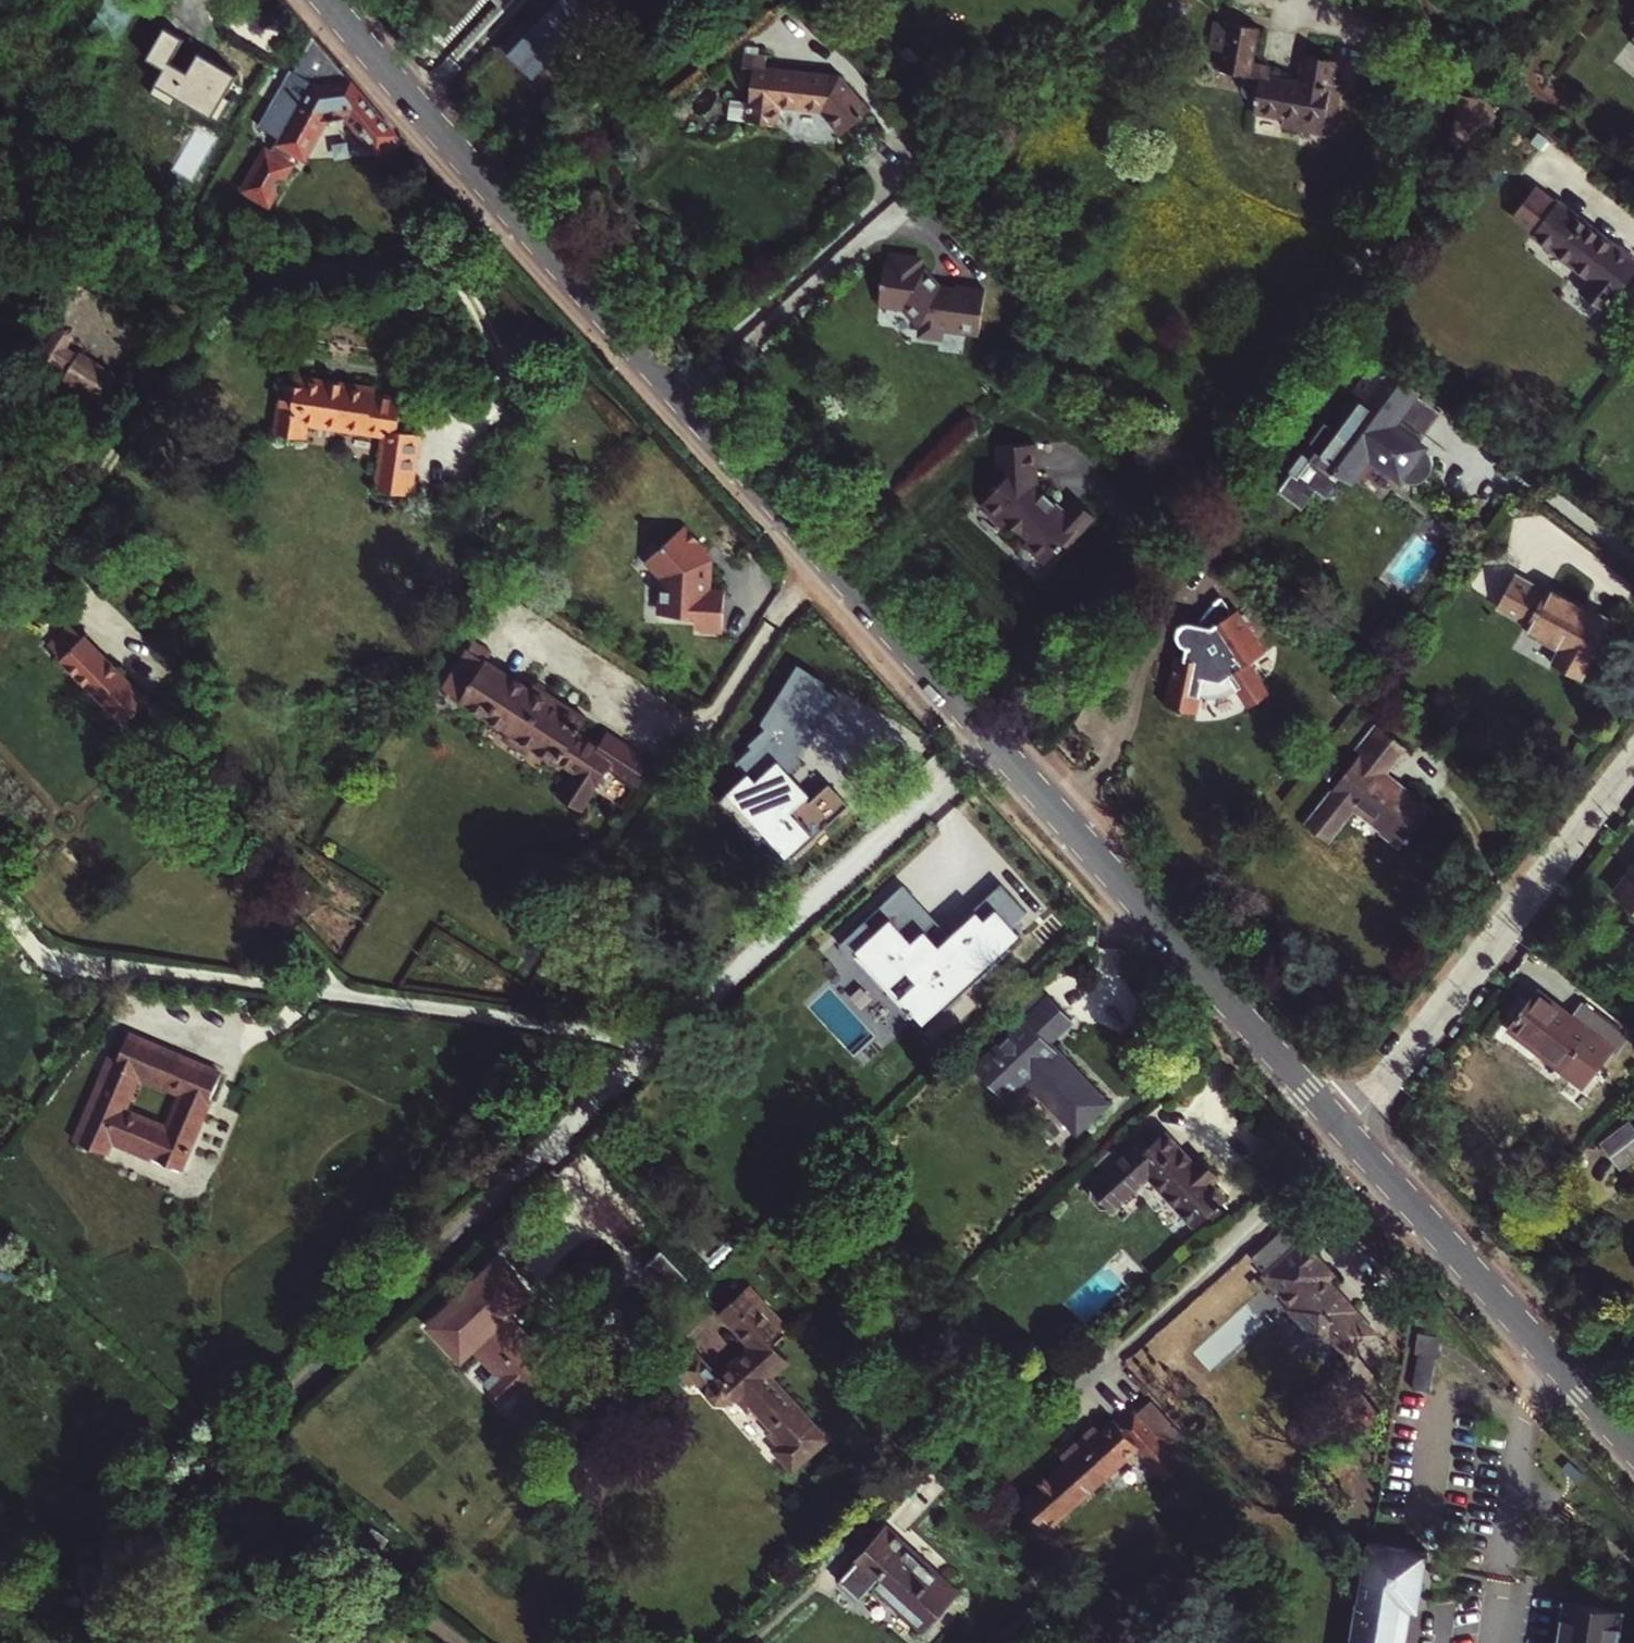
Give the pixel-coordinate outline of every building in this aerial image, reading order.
[(550,93),(572,70),(556,55),(597,11),(585,0),(561,0),(531,32),(523,24),(525,22),(523,20),(497,48),(499,50),(501,47),(550,93)] [(1252,64),(1259,27),(1232,22),(1224,70),(1262,77),(1256,111),(1327,124),(1337,59),(1306,54),(1301,83),(1271,78),(1273,68),(1252,64)] [(300,52),(296,57),(303,62),(307,57),(300,52)] [(781,113),(819,119),(843,140),(868,115),(830,84),(757,71),(760,59),(735,55),(733,70),(757,74),(751,107),(748,127),(778,132),(781,113)] [(311,89),(287,70),(252,114),(284,142),(305,154),(325,120),(349,115),(372,141),(371,146),(380,148),(382,143),(394,131),(348,78),(311,89)] [(1495,125),(1499,97),(1462,92),(1456,140),(1477,142),(1480,123),(1495,125)] [(731,104),(728,124),(748,127),(751,107),(731,104)] [(1633,282),(1633,256),(1565,203),(1540,236),(1596,279),(1586,291),(1612,311),(1633,282)] [(1514,204),(1508,215),(1533,229),(1539,218),(1514,204)] [(894,275),(888,275),(883,311),(885,312),(885,308),(909,312),(926,332),(925,339),(944,342),(945,332),(964,334),(964,338),(983,341),(989,298),(959,294),(942,293),(933,283),(936,275),(924,271),(925,264),(897,260),(894,275)] [(63,329),(49,353),(62,362),(69,350),(77,337),(63,329)] [(81,357),(69,350),(62,362),(74,369),(70,376),(67,382),(112,409),(128,381),(83,354),(81,357)] [(62,362),(49,353),(41,367),(54,375),(58,369),(62,362)] [(62,362),(58,369),(70,376),(74,369),(62,362)] [(1369,377),(1378,383),(1370,393),(1362,386),(1344,409),(1357,418),(1349,423),(1346,433),(1328,456),(1324,453),(1304,479),(1299,475),(1284,495),(1309,513),(1323,494),(1333,502),(1352,477),(1361,483),(1378,461),(1408,482),(1420,481),(1430,473),(1433,462),(1430,451),(1397,424),(1420,394),(1379,364),(1369,377)] [(380,393),(381,386),(304,375),(303,385),(288,383),(282,430),(309,433),(311,420),(389,431),(382,485),(416,489),(425,428),(402,426),(406,397),(380,393)] [(1035,489),(1030,458),(993,464),(996,482),(1000,481),(1004,504),(1000,505),(985,526),(1006,541),(1010,535),(1036,552),(1033,557),(1057,573),(1068,559),(1071,553),(1077,545),(1080,547),(1099,521),(1079,506),(1067,523),(1057,516),(1059,512),(1046,504),(1035,495),(1034,489),(1035,489)] [(710,550),(682,529),(653,563),(665,576),(666,616),(702,616),(702,629),(726,628),(726,594),(711,590),(710,550)] [(1580,640),(1574,655),(1604,667),(1627,607),(1559,581),(1557,585),(1524,573),(1512,606),(1544,618),(1541,625),(1580,640)] [(1240,608),(1214,625),(1186,614),(1177,617),(1175,626),(1199,640),(1195,653),(1186,650),(1169,701),(1173,702),(1172,705),(1197,714),(1199,710),(1203,711),(1208,696),(1225,696),(1238,685),(1252,705),(1273,690),(1254,660),(1269,651),(1240,608)] [(60,660),(56,663),(118,725),(143,700),(82,638),(79,640),(65,626),(46,646),(60,660)] [(458,696),(483,659),(465,647),(440,684),(458,696)] [(458,696),(591,785),(611,756),(574,731),(584,716),(533,681),(529,687),(484,657),(483,659),(458,696)] [(748,751),(732,766),(744,779),(716,804),(740,830),(751,820),(789,861),(846,808),(826,786),(807,804),(796,792),(791,796),(779,783),(799,764),(795,759),(833,698),(820,690),(823,686),(795,667),(757,727),(762,732),(745,748),(748,751)] [(1402,843),(1433,804),(1385,765),(1405,741),(1378,718),(1358,745),(1362,749),(1309,816),(1331,834),(1359,801),(1385,822),(1382,826),(1402,843)] [(1615,892),(1633,906),(1633,868),(1615,892)] [(862,923),(835,947),(848,961),(855,955),(870,971),(863,977),(902,1020),(916,1008),(930,1023),(971,986),(967,982),(1016,938),(1008,929),(1024,915),(998,887),(948,932),(951,935),(936,949),(922,934),(921,933),(908,945),(887,922),(886,923),(873,935),(862,923)] [(933,924),(900,888),(875,911),(886,923),(887,922),(908,945),(921,933),(922,934),(933,924)] [(1583,1006),(1573,1020),(1540,995),(1511,1032),(1564,1072),(1591,1036),(1617,1056),(1628,1041),(1583,1006)] [(1029,1085),(1078,1140),(1110,1111),(1054,1048),(1075,1029),(1054,1004),(978,1073),(1007,1105),(1029,1085)] [(227,1068),(135,1027),(133,1030),(226,1072),(227,1068)] [(133,1030),(121,1060),(143,1070),(188,1090),(172,1127),(159,1156),(184,1167),(214,1098),(226,1072),(133,1030)] [(143,1070),(121,1060),(112,1078),(106,1075),(79,1136),(111,1150),(115,1140),(117,1137),(159,1156),(172,1127),(126,1107),(143,1070)] [(103,1074),(76,1135),(79,1136),(106,1075),(103,1074)] [(217,1100),(214,1098),(184,1167),(187,1168),(217,1100)] [(1631,1121),(1604,1142),(1624,1168),(1633,1160),(1633,1125),(1631,1121)] [(1163,1133),(1122,1169),(1137,1186),(1147,1177),(1193,1228),(1223,1200),(1209,1185),(1217,1177),(1200,1158),(1191,1166),(1163,1133)] [(117,1137),(115,1140),(157,1159),(159,1156),(117,1137)] [(1327,1333),(1349,1358),(1374,1335),(1326,1281),(1331,1277),(1300,1244),(1265,1276),(1293,1308),(1290,1311),(1317,1342),(1327,1333)] [(493,1268),(432,1327),(457,1353),(467,1344),(494,1373),(516,1396),(533,1414),(564,1384),(545,1365),(549,1362),(530,1341),(526,1345),(497,1315),(518,1295),(493,1268)] [(787,1472),(823,1439),(767,1376),(784,1361),(766,1341),(781,1327),(746,1287),(718,1312),(746,1342),(713,1372),(691,1347),(671,1365),(689,1385),(693,1381),(713,1403),(721,1403),(725,1399),(728,1402),(731,1399),(744,1413),(749,1409),(766,1428),(762,1432),(773,1445),(767,1450),(787,1472)] [(530,1341),(549,1362),(554,1357),(535,1337),(530,1341)] [(1431,1358),(1413,1355),(1407,1391),(1425,1394),(1431,1358)] [(516,1396),(494,1373),(483,1383),(505,1407),(516,1396)] [(1173,1455),(1132,1409),(1118,1423),(1113,1417),(1098,1430),(1093,1425),(1058,1455),(1064,1462),(1019,1502),(1045,1531),(1137,1448),(1156,1469),(1173,1455)] [(837,1580),(858,1599),(871,1584),(920,1627),(952,1591),(884,1527),(837,1580)] [(1398,1609),(1415,1611),(1425,1551),(1365,1542),(1349,1642),(1393,1642),(1398,1609)] [(1622,1612),(1565,1603),(1558,1642),(1616,1642),(1622,1612)]
